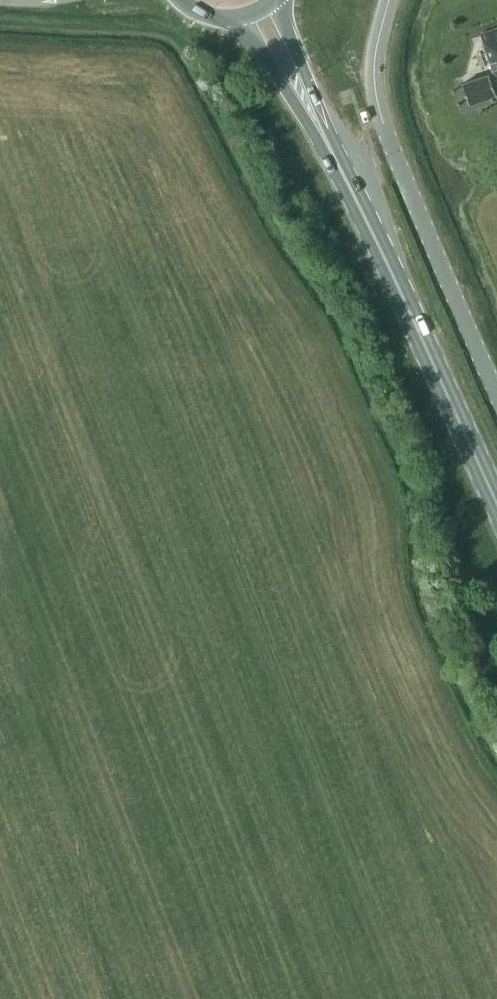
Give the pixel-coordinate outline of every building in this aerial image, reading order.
[(480,34),(493,72),(461,84),(468,104),(496,93),(496,28),(480,34)]
